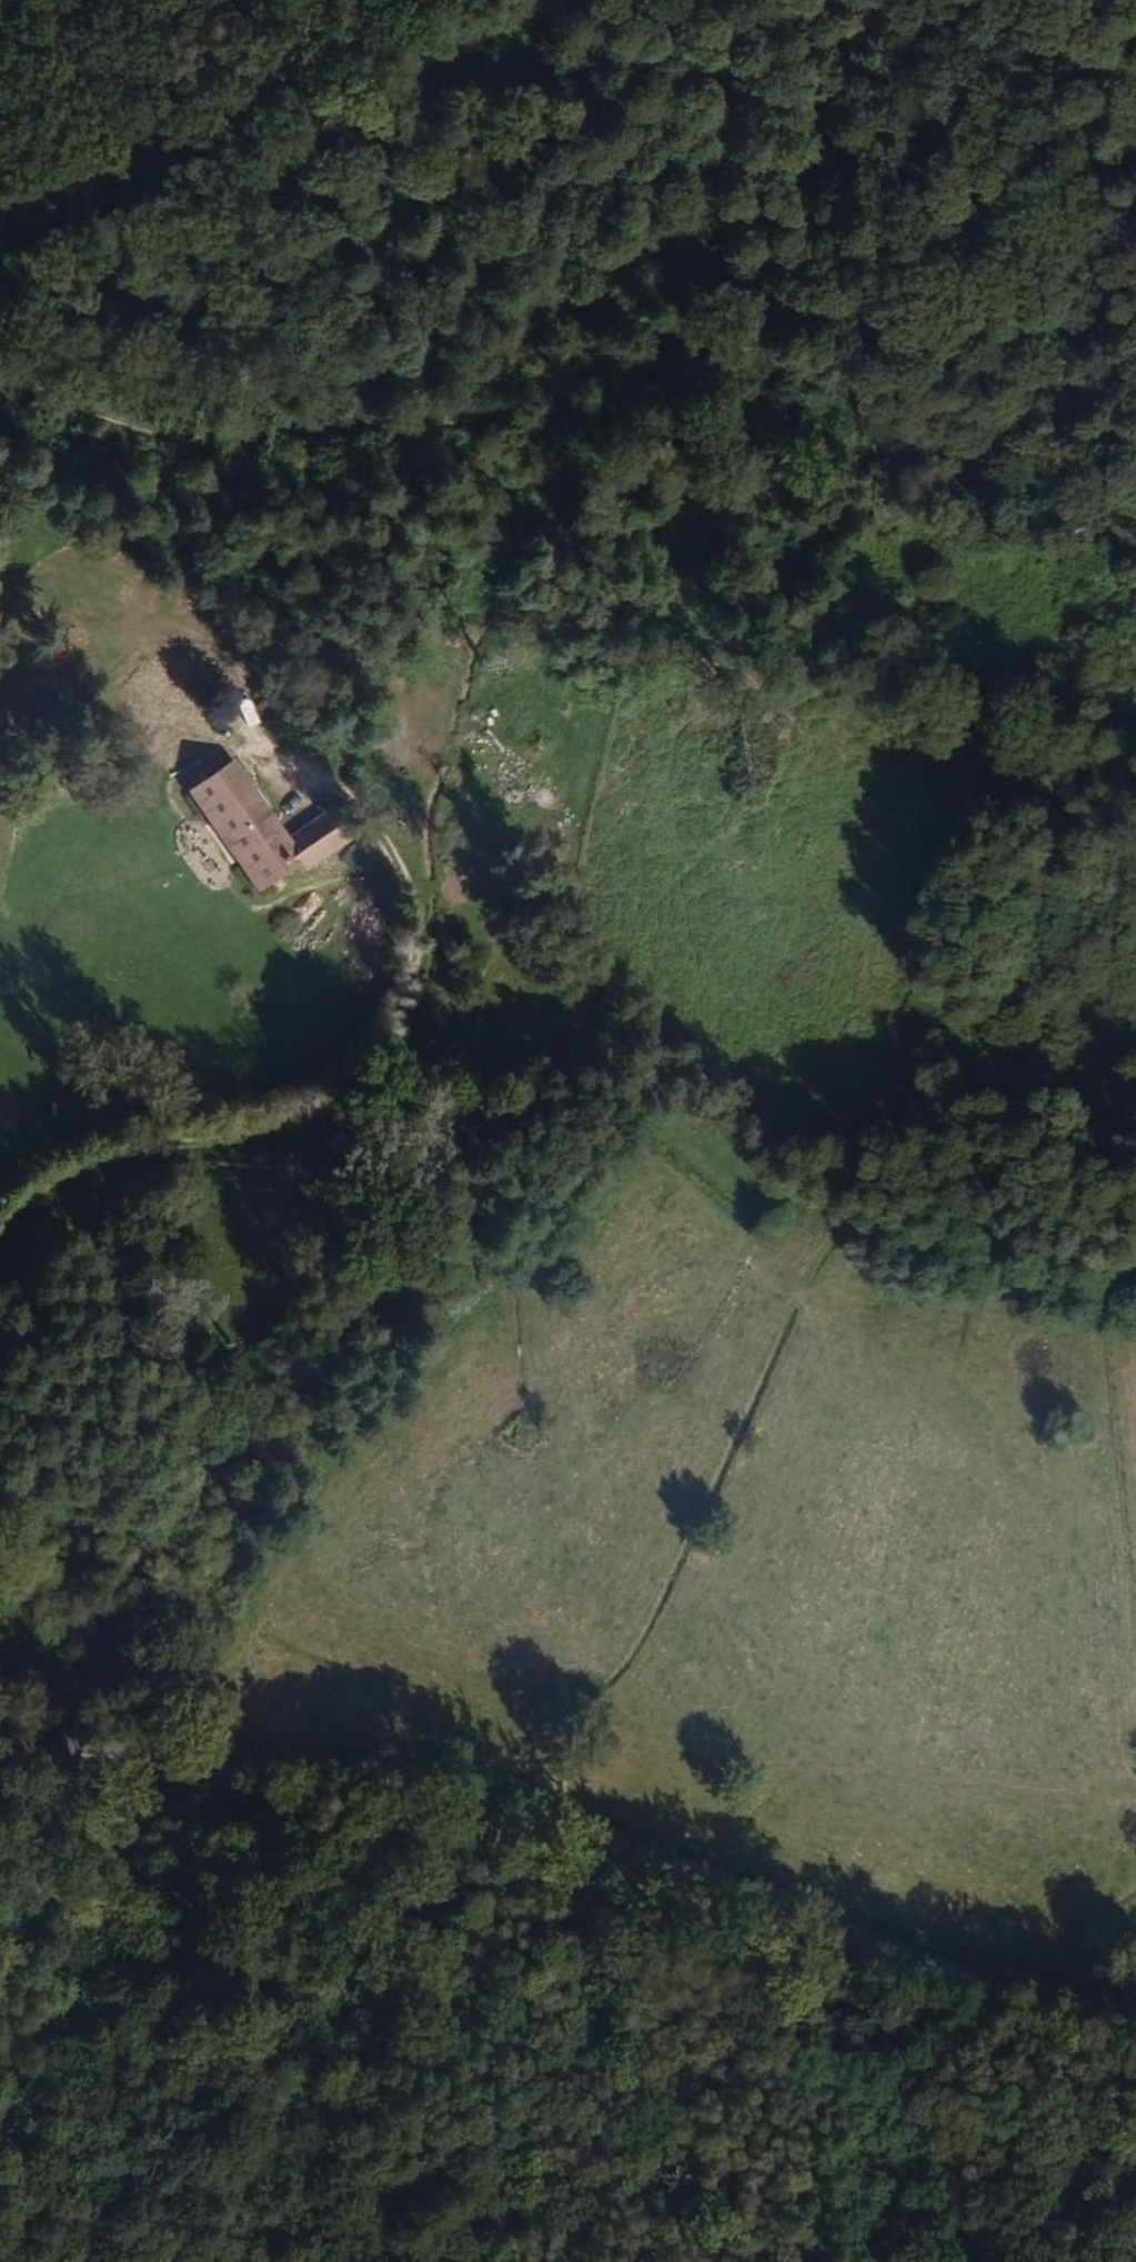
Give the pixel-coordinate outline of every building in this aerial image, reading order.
[(314,802),(267,832),(213,753),(169,783),(239,882),(281,855),(284,860),(331,829),(314,802)]
